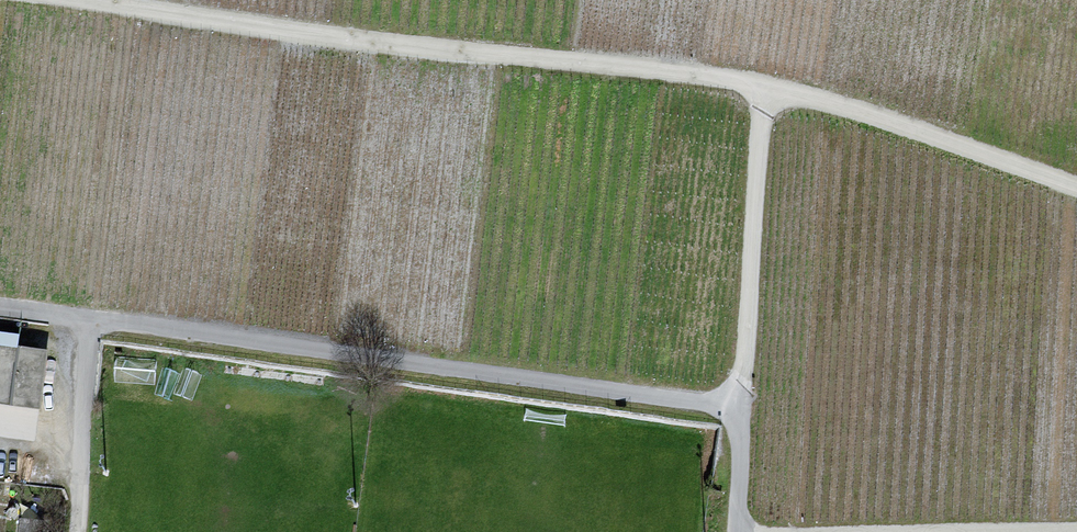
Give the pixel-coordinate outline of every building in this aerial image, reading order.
[(0,331),(0,345),(18,348),(21,335),(0,331)] [(38,406),(44,357),(0,351),(0,401),(38,406)] [(23,531),(41,531),(42,525),(24,523),(23,531)]
